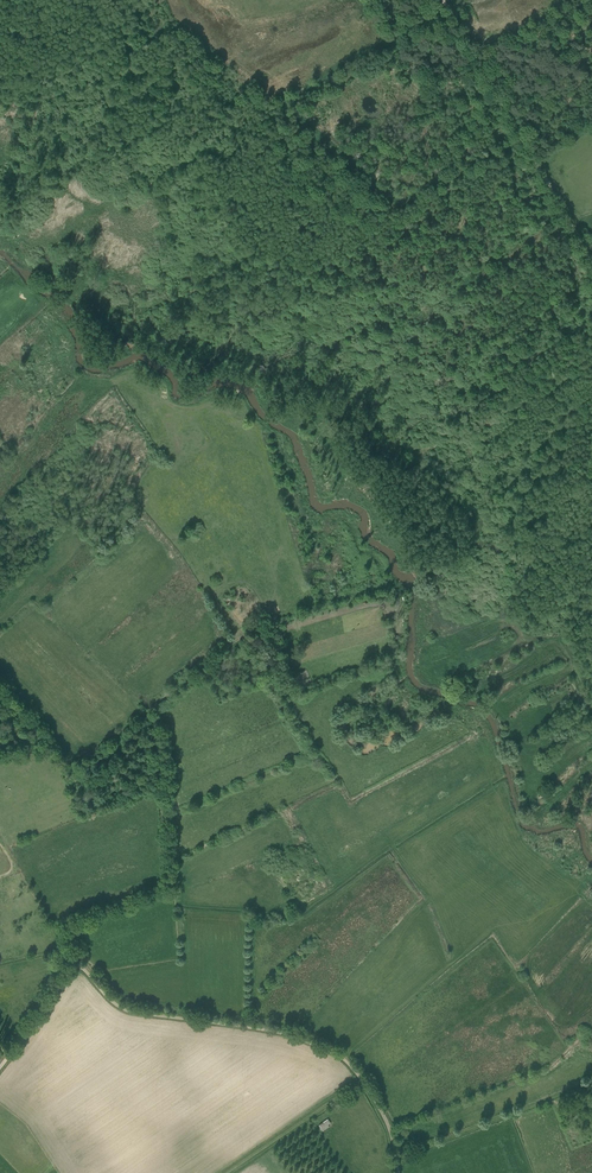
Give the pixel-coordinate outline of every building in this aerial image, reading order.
[(328,1119),(319,1125),(323,1131),(330,1127),(328,1125),(331,1123),(328,1119)]
